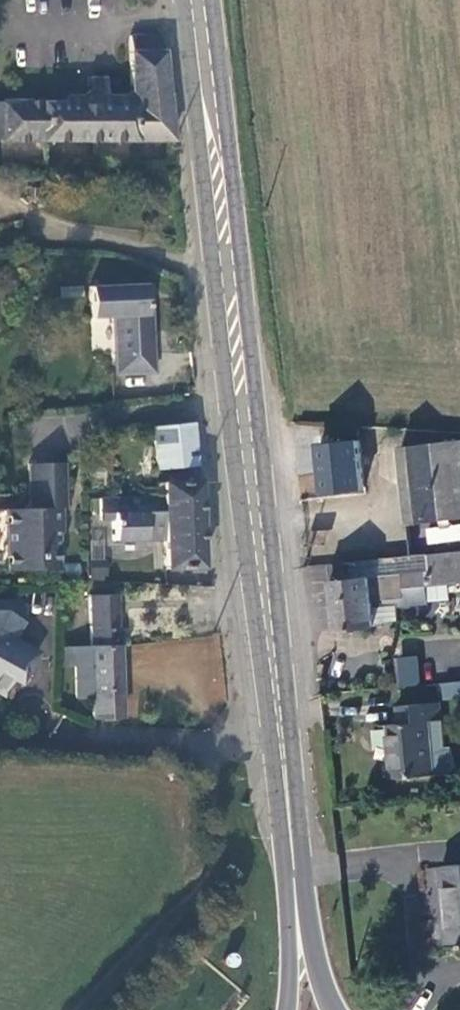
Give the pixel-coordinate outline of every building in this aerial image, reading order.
[(130,38),(131,89),(131,104),(57,104),(0,105),(0,140),(174,140),(161,37),(130,38)] [(131,104),(131,89),(124,97),(105,96),(106,79),(90,79),(89,88),(83,96),(63,96),(57,104),(131,104)] [(146,286),(91,289),(92,318),(115,317),(122,316),(125,354),(117,354),(118,375),(155,373),(152,300),(146,301),(146,286)] [(115,317),(117,354),(125,354),(122,316),(115,317)] [(196,467),(192,425),(153,429),(157,470),(196,467)] [(365,488),(359,441),(322,447),(326,492),(365,488)] [(403,448),(411,523),(459,518),(459,442),(403,448)] [(6,511),(8,572),(58,570),(56,511),(66,510),(64,464),(29,465),(31,510),(6,511)] [(164,539),(165,569),(201,568),(198,483),(162,484),(163,498),(164,539)] [(115,540),(164,539),(163,498),(102,499),(102,520),(113,520),(115,540)] [(429,555),(350,562),(351,576),(337,576),(341,629),(377,626),(374,601),(406,599),(405,590),(459,584),(459,552),(429,555)] [(121,718),(118,597),(92,599),(92,647),(75,648),(77,697),(91,697),(92,720),(121,718)] [(24,622),(6,612),(0,612),(0,691),(5,694),(18,669),(27,673),(38,655),(14,642),(24,622)] [(420,659),(403,660),(406,688),(423,686),(420,659)] [(439,706),(398,710),(401,727),(388,729),(395,782),(438,777),(432,726),(443,725),(439,706)] [(440,867),(449,947),(459,946),(459,865),(440,867)]
